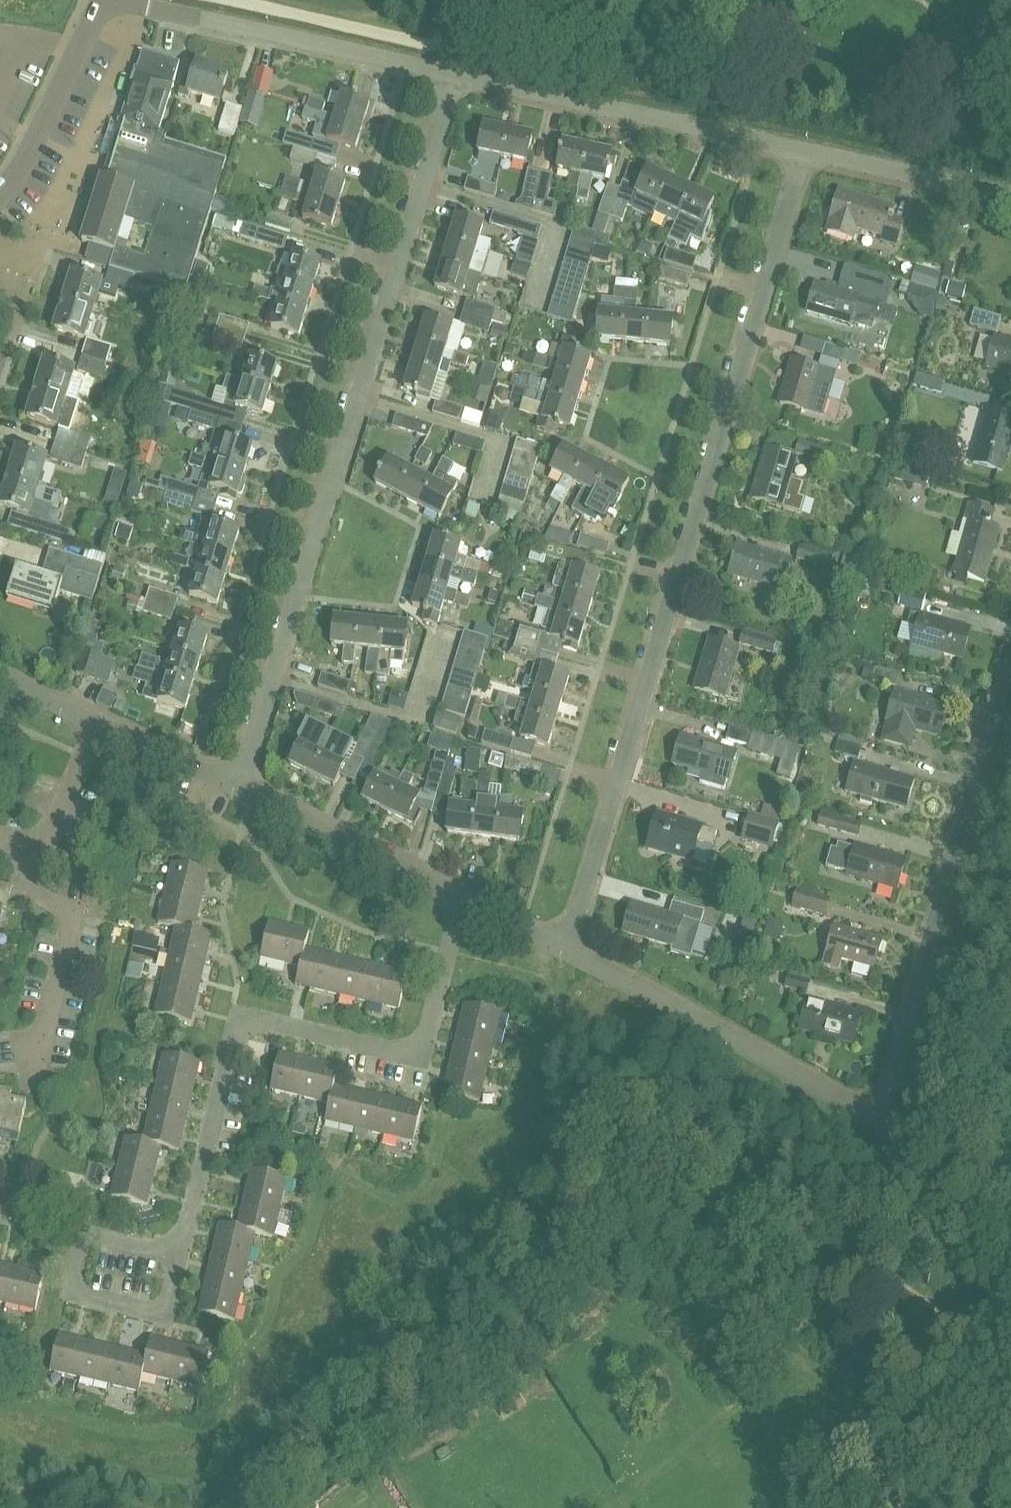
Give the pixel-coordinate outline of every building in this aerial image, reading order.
[(110,267),(134,275),(186,290),(211,209),(215,196),(227,158),(158,137),(159,133),(174,85),(173,85),(180,64),(142,52),(110,156),(109,156),(83,242),(115,252),(110,267)] [(188,93),(220,103),(229,74),(197,64),(192,81),(183,78),(177,96),(187,99),(188,93)] [(251,93),(265,97),(272,72),(258,68),(251,93)] [(336,118),(365,127),(372,104),(343,95),(336,118)] [(310,99),(307,109),(323,114),(326,104),(310,99)] [(227,103),(218,130),(234,135),(242,108),(227,103)] [(260,112),(244,107),(240,122),(256,127),(260,112)] [(323,114),(307,109),(304,119),(320,124),(323,114)] [(336,118),(323,114),(320,124),(314,141),(319,142),(320,139),(357,151),(365,127),(336,118)] [(479,153),(503,158),(509,131),(485,126),(479,153)] [(503,158),(527,163),(533,136),(509,131),(503,158)] [(294,148),(315,154),(319,142),(314,141),(288,133),(284,145),(294,148)] [(568,188),(578,190),(588,148),(564,143),(558,170),(571,173),(568,188)] [(290,160),(312,167),(315,154),(294,148),(290,160)] [(576,199),(587,202),(589,192),(590,192),(593,178),(606,181),(609,166),(614,167),(616,155),(612,154),(612,153),(588,148),(578,190),(576,199)] [(521,199),(534,202),(541,172),(528,169),(521,199)] [(623,181),(620,188),(610,218),(623,222),(628,206),(630,207),(630,208),(652,218),(654,213),(670,179),(649,169),(640,189),(623,181)] [(532,212),(555,219),(559,202),(548,200),(553,175),(541,172),(534,202),(532,212)] [(283,187),(340,205),(347,182),(319,173),(315,186),(286,177),(283,187)] [(464,191),(493,199),(497,187),(468,178),(464,191)] [(692,190),(670,179),(654,213),(676,224),(692,190)] [(610,218),(620,188),(608,184),(592,231),(599,233),(599,235),(604,236),(604,235),(610,218)] [(304,220),(332,229),(340,205),(283,187),(280,197),(309,206),(304,220)] [(715,200),(692,190),(676,224),(677,224),(669,240),(682,247),(687,236),(703,244),(712,215),(709,214),(715,200)] [(882,240),(897,244),(905,220),(890,216),(892,208),(839,191),(830,219),(831,219),(827,231),(853,239),(857,227),(883,235),(882,240)] [(235,202),(215,196),(211,209),(231,215),(235,202)] [(449,241),(489,253),(492,242),(479,238),(483,226),(476,224),(478,217),(459,211),(457,218),(456,218),(449,241)] [(517,236),(537,242),(541,227),(523,222),(523,221),(493,212),(490,225),(518,233),(517,236)] [(266,225),(290,232),(293,221),(269,213),(266,225)] [(642,214),(638,222),(658,232),(662,224),(642,214)] [(239,236),(284,250),(288,238),(243,224),(217,216),(215,217),(213,227),(240,236),(239,236)] [(596,245),(599,235),(575,227),(574,226),(571,238),(596,245)] [(604,235),(604,236),(599,235),(596,245),(607,248),(611,237),(604,235)] [(567,249),(592,256),(596,245),(571,238),(567,249)] [(442,264),(482,276),(489,253),(449,241),(442,264)] [(638,251),(649,256),(654,246),(643,241),(638,251)] [(564,260),(588,268),(592,256),(567,249),(564,260)] [(663,262),(693,271),(697,258),(667,249),(663,262)] [(286,280),(314,288),(321,265),(293,256),(289,270),(279,267),(276,277),(286,280)] [(561,271),(585,278),(588,268),(564,260),(561,271)] [(192,277),(204,281),(208,265),(197,262),(192,277)] [(512,274),(527,279),(531,266),(516,262),(512,274)] [(435,287),(475,299),(482,276),(442,264),(435,287)] [(911,283),(936,291),(941,274),(916,266),(911,283)] [(129,291),(134,275),(110,267),(105,283),(129,291)] [(658,280),(688,288),(691,276),(662,267),(658,280)] [(557,282),(582,290),(585,278),(561,271),(557,282)] [(64,301),(93,310),(102,282),(73,273),(64,301)] [(868,319),(874,321),(879,303),(886,280),(866,274),(860,294),(844,289),(844,292),(815,283),(807,310),(865,328),(868,319)] [(183,309),(193,311),(198,293),(200,293),(204,281),(192,277),(183,309)] [(597,340),(620,342),(628,281),(616,279),(615,288),(613,299),(601,298),(597,340)] [(278,304),(307,312),(314,288),(286,280),(282,292),(272,289),(271,291),(255,286),(252,296),(278,304)] [(620,342),(644,344),(648,316),(636,315),(639,290),(637,290),(638,282),(628,281),(620,342)] [(554,293),(578,300),(582,290),(557,282),(554,293)] [(931,319),(939,292),(936,291),(911,283),(910,283),(907,296),(924,301),(920,316),(931,319)] [(962,299),(966,287),(950,283),(947,295),(962,299)] [(185,291),(177,289),(174,300),(182,303),(185,291)] [(551,304),(575,312),(578,300),(554,293),(551,304)] [(946,298),(938,296),(935,309),(944,311),(946,298)] [(496,309),(467,300),(463,313),(492,322),(512,327),(515,318),(495,312),(496,309)] [(55,330),(84,339),(93,310),(64,301),(55,330)] [(271,328),(299,337),(307,312),(278,304),(271,328)] [(547,316),(572,323),(575,312),(551,304),(547,316)] [(969,326),(997,334),(1001,318),(974,310),(969,326)] [(425,318),(418,341),(458,353),(466,327),(507,340),(511,330),(492,324),(492,322),(463,313),(460,324),(454,322),(452,326),(425,318)] [(210,327),(216,329),(245,338),(249,324),(220,316),(218,322),(212,320),(210,327)] [(644,344),(670,347),(672,318),(648,316),(644,344)] [(213,341),(242,350),(245,338),(216,329),(213,341)] [(1010,372),(1010,341),(995,336),(987,365),(1010,372)] [(82,356),(106,363),(111,347),(87,340),(82,356)] [(557,373),(584,381),(591,359),(578,355),(581,345),(564,340),(562,347),(553,344),(549,358),(530,352),(529,354),(524,352),(521,360),(527,362),(526,364),(557,374),(557,373)] [(418,341),(411,365),(438,373),(442,359),(452,362),(451,364),(466,368),(469,356),(458,353),(418,341)] [(507,343),(504,353),(513,356),(516,345),(507,343)] [(857,367),(861,354),(826,344),(823,357),(857,367)] [(77,371),(102,379),(106,363),(82,356),(77,371)] [(243,382),(271,391),(279,367),(251,358),(243,382)] [(780,403),(823,416),(836,372),(792,359),(780,403)] [(37,389),(65,398),(74,370),(46,360),(37,389)] [(482,369),(496,373),(498,365),(485,361),(482,369)] [(404,388),(431,396),(438,373),(411,365),(404,388)] [(166,385),(167,385),(175,388),(179,375),(170,372),(166,385)] [(514,385),(577,404),(584,381),(557,373),(557,374),(553,384),(524,375),(519,376),(519,378),(517,377),(514,385)] [(913,385),(941,393),(945,381),(916,373),(913,385)] [(263,415),(271,391),(243,382),(227,377),(223,390),(229,392),(225,403),(263,415)] [(167,385),(163,401),(191,410),(196,397),(196,394),(175,388),(167,385)] [(537,427),(555,433),(557,425),(569,428),(577,404),(514,385),(509,401),(522,405),(520,412),(540,418),(537,427)] [(28,417),(56,427),(65,398),(37,389),(28,417)] [(225,406),(196,397),(191,410),(221,419),(225,406)] [(482,415),(436,400),(432,413),(478,427),(482,415)] [(188,423),(217,432),(221,419),(191,410),(191,412),(190,411),(187,421),(188,421),(188,423)] [(1003,472),(1010,442),(1010,417),(988,410),(982,428),(972,425),(968,441),(978,444),(973,463),(1003,472)] [(434,426),(396,414),(392,427),(428,438),(434,426)] [(486,429),(496,433),(501,418),(490,415),(486,429)] [(60,428),(55,444),(87,454),(92,438),(60,428)] [(471,438),(468,450),(482,454),(486,442),(471,438)] [(205,445),(201,458),(223,465),(246,471),(253,448),(225,439),(222,451),(205,445)] [(514,450),(538,457),(542,446),(517,439),(514,450)] [(142,464),(149,442),(141,440),(135,461),(142,464)] [(795,454),(827,464),(831,451),(799,441),(795,454)] [(50,459),(81,469),(82,469),(87,454),(55,444),(50,459)] [(561,505),(573,483),(572,483),(586,458),(564,446),(551,471),(564,478),(559,487),(558,486),(545,509),(554,513),(559,504),(561,505)] [(18,448),(9,477),(38,486),(47,457),(18,448)] [(415,460),(426,466),(432,453),(422,448),(422,449),(421,448),(415,460)] [(751,499),(801,513),(806,498),(799,497),(803,483),(789,479),(795,457),(766,448),(751,499)] [(510,463),(534,471),(538,457),(514,450),(510,463)] [(223,465),(201,458),(192,455),(188,467),(204,471),(200,484),(223,491),(221,496),(237,501),(239,494),(241,495),(243,493),(246,485),(245,483),(242,482),(246,471),(223,465)] [(572,510),(582,516),(607,469),(586,458),(572,483),(573,483),(583,488),(572,510)] [(375,484),(396,495),(410,470),(389,459),(375,484)] [(417,507),(440,519),(453,493),(452,493),(457,484),(447,478),(454,465),(442,459),(431,481),(417,507)] [(507,475),(531,482),(534,471),(510,463),(507,475)] [(893,480),(925,489),(928,475),(896,466),(893,480)] [(582,516),(596,523),(605,506),(614,510),(616,505),(615,505),(628,480),(607,469),(582,516)] [(396,495),(417,507),(431,481),(410,470),(396,495)] [(503,485),(528,492),(531,482),(507,475),(503,485)] [(30,515),(35,499),(50,504),(59,507),(63,494),(46,489),(38,486),(9,477),(0,506),(30,515)] [(200,489),(162,477),(160,483),(147,479),(146,485),(161,490),(167,492),(196,501),(200,489)] [(110,483),(105,499),(117,503),(122,487),(110,483)] [(500,496),(525,504),(528,492),(503,485),(500,496)] [(161,490),(158,502),(163,504),(167,492),(161,490)] [(163,504),(192,513),(196,501),(167,492),(163,504)] [(859,497),(851,494),(850,496),(851,500),(854,504),(856,505),(859,497)] [(517,514),(521,515),(525,504),(500,496),(497,508),(499,509),(517,514)] [(954,573),(984,581),(999,528),(989,525),(993,510),(969,503),(964,519),(969,520),(954,573)] [(515,522),(517,514),(499,509),(496,516),(515,522)] [(60,541),(68,544),(72,532),(55,526),(56,523),(46,520),(33,516),(28,532),(51,539),(60,541)] [(205,548),(232,556),(240,532),(213,524),(215,520),(202,516),(197,531),(181,531),(178,541),(193,545),(204,549),(205,548)] [(119,525),(115,537),(128,540),(131,529),(119,525)] [(577,547),(606,556),(610,543),(581,534),(577,547)] [(434,537),(427,560),(478,574),(478,575),(487,577),(490,566),(468,559),(458,556),(461,545),(434,537)] [(539,554),(568,563),(572,551),(543,542),(539,554)] [(729,574),(782,590),(791,560),(738,544),(729,574)] [(796,559),(830,569),(834,556),(800,546),(796,559)] [(197,572),(225,580),(232,556),(205,548),(204,549),(197,572)] [(7,597),(54,612),(60,592),(93,602),(100,579),(99,579),(103,565),(83,559),(50,549),(41,575),(16,567),(7,597)] [(83,559),(103,565),(106,557),(104,556),(86,550),(83,559)] [(171,564),(188,569),(191,559),(174,554),(171,564)] [(856,557),(844,554),(840,569),(851,572),(856,557)] [(427,560),(420,583),(447,591),(447,590),(451,580),(475,587),(476,581),(478,575),(478,574),(427,560)] [(565,591),(592,599),(599,576),(560,564),(553,588),(565,592),(565,591)] [(513,575),(524,579),(527,569),(516,566),(513,575)] [(125,572),(114,568),(111,578),(122,581),(125,572)] [(190,596),(217,605),(225,580),(197,572),(190,596)] [(871,591),(874,580),(863,577),(858,594),(869,598),(871,591)] [(882,583),(874,580),(871,591),(879,593),(882,583)] [(423,621),(437,625),(444,602),(467,610),(471,598),(447,590),(447,591),(420,583),(413,607),(426,611),(423,621)] [(146,600),(176,609),(179,597),(150,588),(146,600)] [(897,606),(922,613),(927,596),(902,589),(897,606)] [(502,594),(492,590),(489,600),(499,604),(502,594)] [(538,595),(525,591),(522,601),(535,604),(538,595)] [(585,622),(592,599),(565,591),(565,592),(562,604),(538,596),(536,604),(535,607),(547,611),(585,622)] [(143,611),(146,600),(127,595),(126,601),(132,603),(130,608),(143,611)] [(143,611),(142,613),(172,622),(176,609),(146,600),(143,611)] [(551,638),(578,646),(585,622),(547,611),(544,622),(542,628),(551,632),(553,634),(551,638)] [(912,645),(962,659),(971,629),(912,612),(908,624),(917,627),(916,628),(912,645)] [(355,648),(358,620),(334,618),(332,646),(344,647),(343,664),(353,665),(355,648)] [(365,674),(377,675),(382,622),(358,620),(355,648),(368,650),(365,674)] [(497,626),(494,636),(511,642),(511,643),(541,652),(548,632),(517,623),(516,626),(501,621),(499,627),(497,626)] [(377,675),(389,676),(390,663),(403,664),(407,624),(382,622),(377,675)] [(478,625),(476,634),(489,638),(485,650),(489,651),(495,630),(478,625)] [(172,653),(200,662),(207,637),(180,629),(172,653)] [(464,631),(461,643),(485,650),(489,638),(476,634),(464,631)] [(739,645),(773,655),(778,642),(743,631),(739,645)] [(694,689),(724,698),(739,648),(709,639),(694,689)] [(461,643),(457,655),(482,663),(485,650),(461,643)] [(541,652),(511,643),(507,655),(537,664),(541,652)] [(76,673),(96,680),(103,658),(82,652),(76,673)] [(165,676),(193,685),(200,662),(172,653),(165,676)] [(457,655),(454,666),(478,673),(482,663),(457,655)] [(450,677),(475,685),(478,675),(478,673),(454,666),(450,677)] [(536,691),(562,699),(569,677),(534,666),(530,679),(526,678),(523,688),(535,692),(536,691)] [(872,680),(896,687),(900,676),(865,666),(862,678),(872,680)] [(318,686),(347,695),(351,682),(322,673),(318,686)] [(478,675),(475,685),(474,689),(486,693),(490,679),(478,675)] [(158,701),(186,709),(193,685),(165,676),(158,701)] [(447,688),(472,695),(474,689),(475,685),(450,677),(447,688)] [(444,699),(468,707),(472,695),(447,688),(444,699)] [(887,720),(941,735),(949,705),(895,690),(887,720)] [(505,707),(518,711),(555,723),(562,699),(536,691),(535,692),(532,703),(508,696),(505,707)] [(505,707),(508,696),(499,693),(496,704),(505,707)] [(311,710),(339,719),(344,707),(314,698),(311,710)] [(440,711),(465,718),(468,707),(444,699),(440,711)] [(522,738),(548,746),(555,723),(518,711),(514,723),(525,726),(522,738)] [(435,727),(456,733),(460,721),(439,714),(435,727)] [(298,740),(301,742),(290,765),(312,776),(332,735),(332,734),(307,722),(298,740)] [(478,729),(471,727),(468,735),(476,738),(478,729)] [(367,771),(372,773),(392,733),(381,728),(378,735),(376,734),(363,762),(369,765),(367,771)] [(730,728),(726,740),(747,746),(750,734),(730,728)] [(352,756),(363,762),(376,734),(365,729),(352,756)] [(482,743),(511,752),(515,739),(486,731),(482,743)] [(312,776),(334,787),(354,746),(332,735),(312,776)] [(763,752),(767,739),(753,735),(749,748),(763,752)] [(735,752),(681,736),(673,763),(702,771),(699,782),(724,790),(735,752)] [(433,762),(424,791),(436,795),(445,765),(443,765),(444,763),(445,763),(447,758),(452,741),(439,737),(433,760),(435,760),(434,762),(433,762)] [(835,753),(858,759),(862,747),(838,741),(835,753)] [(509,771),(538,780),(542,767),(506,756),(503,770),(509,771)] [(791,780),(795,764),(781,760),(776,776),(791,780)] [(873,799),(906,809),(915,780),(853,762),(845,791),(862,796),(860,802),(872,805),(873,799)] [(445,765),(436,795),(449,798),(458,769),(451,767),(445,765)] [(363,801),(384,811),(400,777),(391,773),(387,781),(375,775),(363,801)] [(407,822),(415,825),(421,812),(414,809),(419,797),(407,791),(413,777),(403,773),(400,777),(384,811),(407,823),(407,822)] [(450,805),(447,833),(471,836),(478,783),(462,781),(460,796),(464,797),(463,806),(450,805)] [(478,783),(471,836),(495,839),(500,801),(488,799),(490,785),(478,783)] [(500,801),(495,839),(520,842),(524,814),(511,813),(513,798),(500,796),(500,801)] [(761,817),(776,821),(780,810),(764,806),(761,817)] [(647,849),(692,863),(698,842),(712,846),(717,831),(658,813),(647,849)] [(741,840),(772,850),(774,844),(779,845),(784,827),(780,825),(780,822),(749,813),(741,840)] [(832,830),(859,838),(862,824),(836,817),(821,813),(816,826),(832,830)] [(847,875),(897,889),(906,859),(856,845),(854,849),(837,844),(835,850),(830,849),(825,867),(847,873),(847,875)] [(166,890),(201,899),(208,870),(173,861),(166,890)] [(3,907),(6,907),(11,887),(10,887),(10,885),(0,883),(0,918),(3,907)] [(800,909),(824,916),(830,899),(796,889),(791,907),(800,909)] [(177,924),(194,928),(201,899),(166,890),(158,919),(177,924)] [(670,952),(691,958),(705,911),(673,902),(669,914),(631,903),(622,933),(672,947),(670,952)] [(299,965),(304,947),(308,930),(269,920),(259,955),(299,965)] [(739,931),(753,935),(756,924),(742,920),(739,931)] [(194,928),(177,924),(170,952),(205,960),(212,933),(194,928)] [(822,967),(838,971),(841,959),(875,969),(883,940),(834,926),(822,967)] [(295,982),(329,991),(338,956),(304,947),(299,965),(300,965),(295,982)] [(163,982),(198,990),(205,960),(170,952),(163,982)] [(329,991),(364,1000),(373,965),(338,956),(329,991)] [(364,1000),(398,1009),(407,974),(373,965),(364,1000)] [(784,988),(807,994),(811,981),(788,975),(784,988)] [(882,993),(884,981),(866,979),(865,991),(882,993)] [(155,1012),(190,1020),(198,990),(163,982),(155,1012)] [(799,1030),(853,1044),(862,1014),(808,999),(799,1030)] [(458,1033),(494,1042),(501,1012),(466,1003),(458,1033)] [(450,1063),(486,1072),(494,1042),(458,1033),(450,1063)] [(270,1087),(296,1094),(305,1059),(279,1052),(270,1087)] [(164,1053),(157,1081),(193,1089),(200,1062),(164,1053)] [(296,1094),(327,1102),(332,1083),(336,1067),(305,1059),(296,1094)] [(443,1093),(478,1102),(486,1072),(450,1063),(443,1093)] [(157,1081),(150,1111),(185,1119),(193,1089),(157,1081)] [(323,1120),(353,1128),(362,1091),(332,1083),(327,1102),(328,1102),(323,1120)] [(18,1141),(27,1102),(10,1098),(12,1092),(0,1090),(0,1137),(18,1141)] [(353,1128),(382,1135),(391,1098),(362,1091),(353,1128)] [(382,1135),(412,1143),(421,1106),(391,1098),(382,1135)] [(143,1141),(160,1145),(178,1149),(185,1119),(150,1111),(143,1141)] [(292,1134),(305,1137),(307,1129),(294,1126),(292,1134)] [(117,1166),(153,1175),(160,1145),(143,1141),(125,1137),(117,1166)] [(321,1139),(320,1145),(319,1148),(325,1150),(326,1146),(327,1141),(321,1139)] [(110,1196),(145,1205),(153,1175),(117,1166),(110,1196)] [(244,1195),(279,1204),(285,1176),(250,1168),(244,1195)] [(254,1231),(253,1231),(271,1236),(279,1204),(244,1195),(237,1225),(236,1227),(254,1231)] [(247,1260),(253,1231),(254,1231),(236,1227),(218,1223),(212,1251),(247,1260)] [(205,1281),(240,1290),(247,1260),(212,1251),(205,1281)] [(5,1302),(14,1266),(0,1263),(0,1301),(5,1302)] [(5,1302),(35,1309),(43,1273),(14,1266),(5,1302)] [(197,1311),(232,1320),(240,1290),(205,1281),(197,1311)] [(50,1370),(80,1377),(89,1340),(59,1333),(50,1370)] [(147,1354),(142,1374),(171,1381),(180,1344),(151,1337),(147,1354)] [(80,1377),(109,1384),(118,1347),(89,1340),(80,1377)] [(180,1344),(171,1381),(201,1388),(210,1351),(180,1344)] [(109,1384),(137,1390),(141,1374),(142,1374),(147,1354),(118,1347),(109,1384)]
